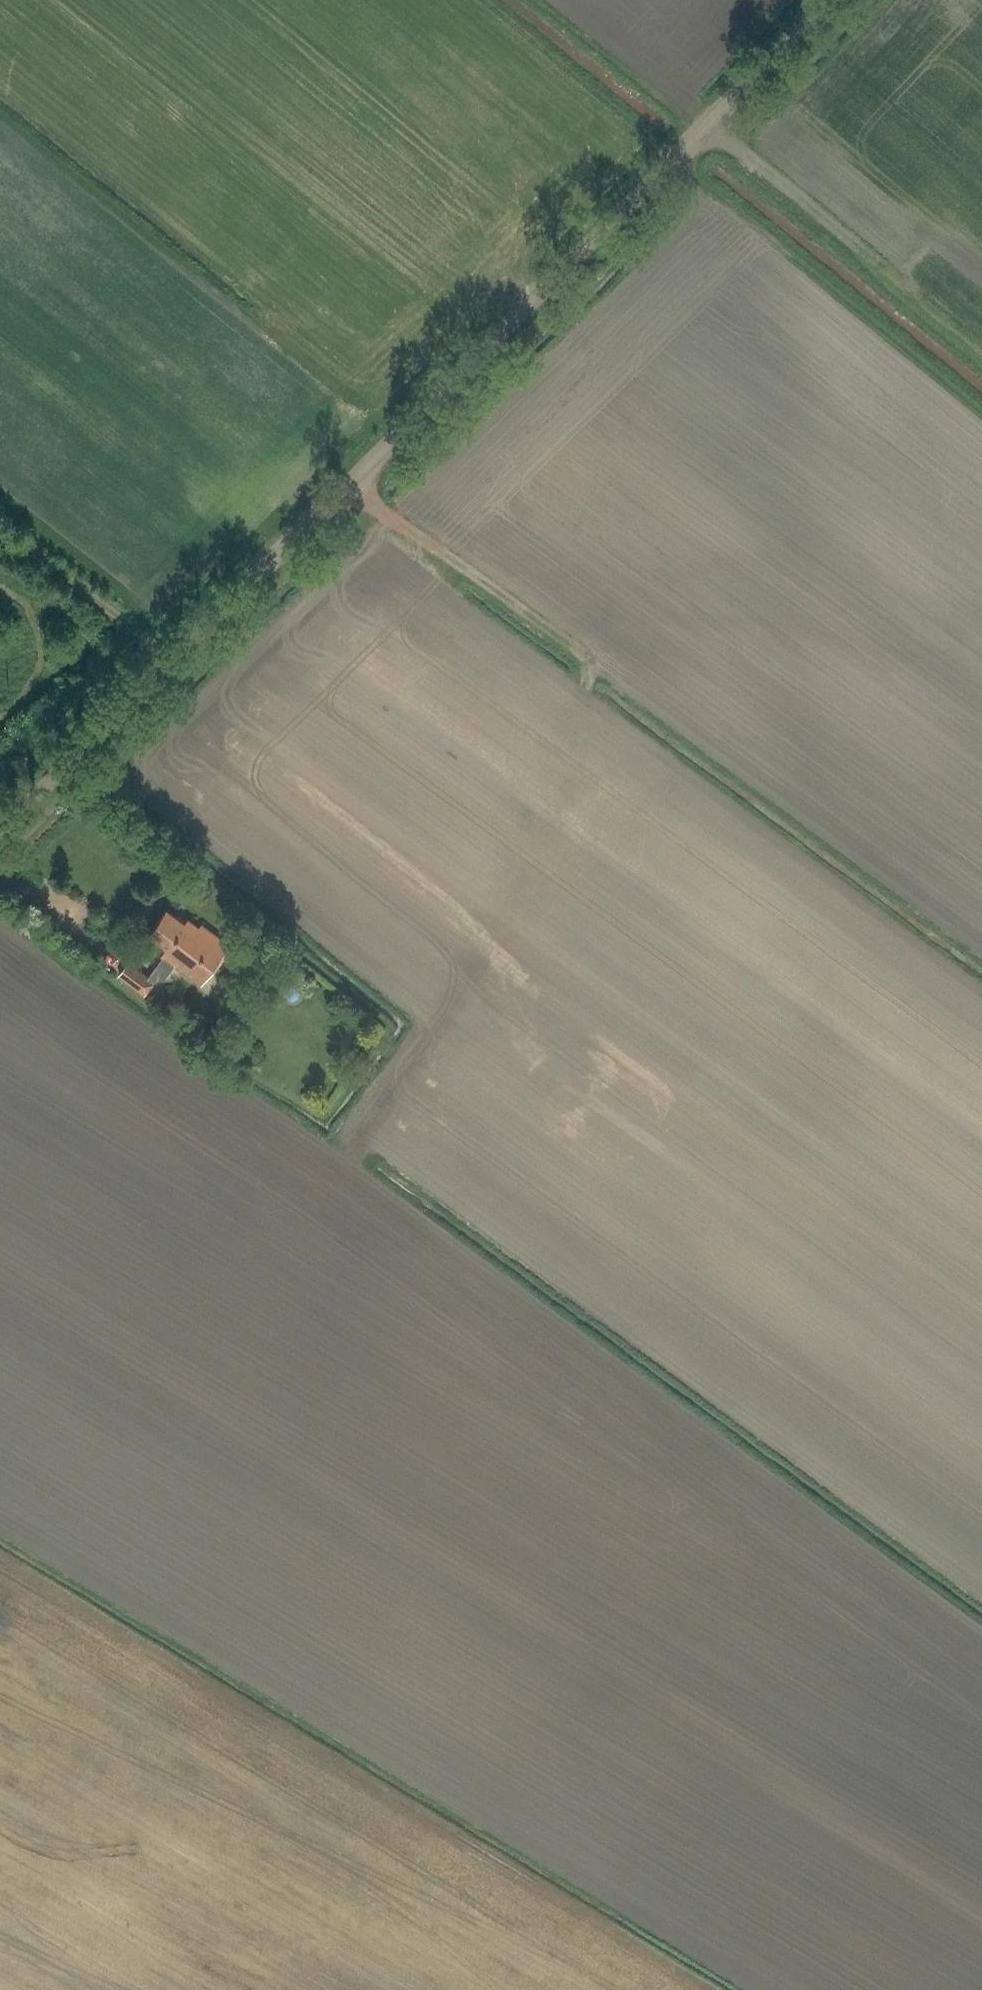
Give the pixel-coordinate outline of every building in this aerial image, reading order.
[(128,964),(119,977),(146,996),(160,977),(165,981),(175,967),(202,985),(230,945),(201,924),(198,927),(187,920),(184,925),(166,911),(148,936),(166,949),(161,957),(162,958),(148,978),(128,964)]
